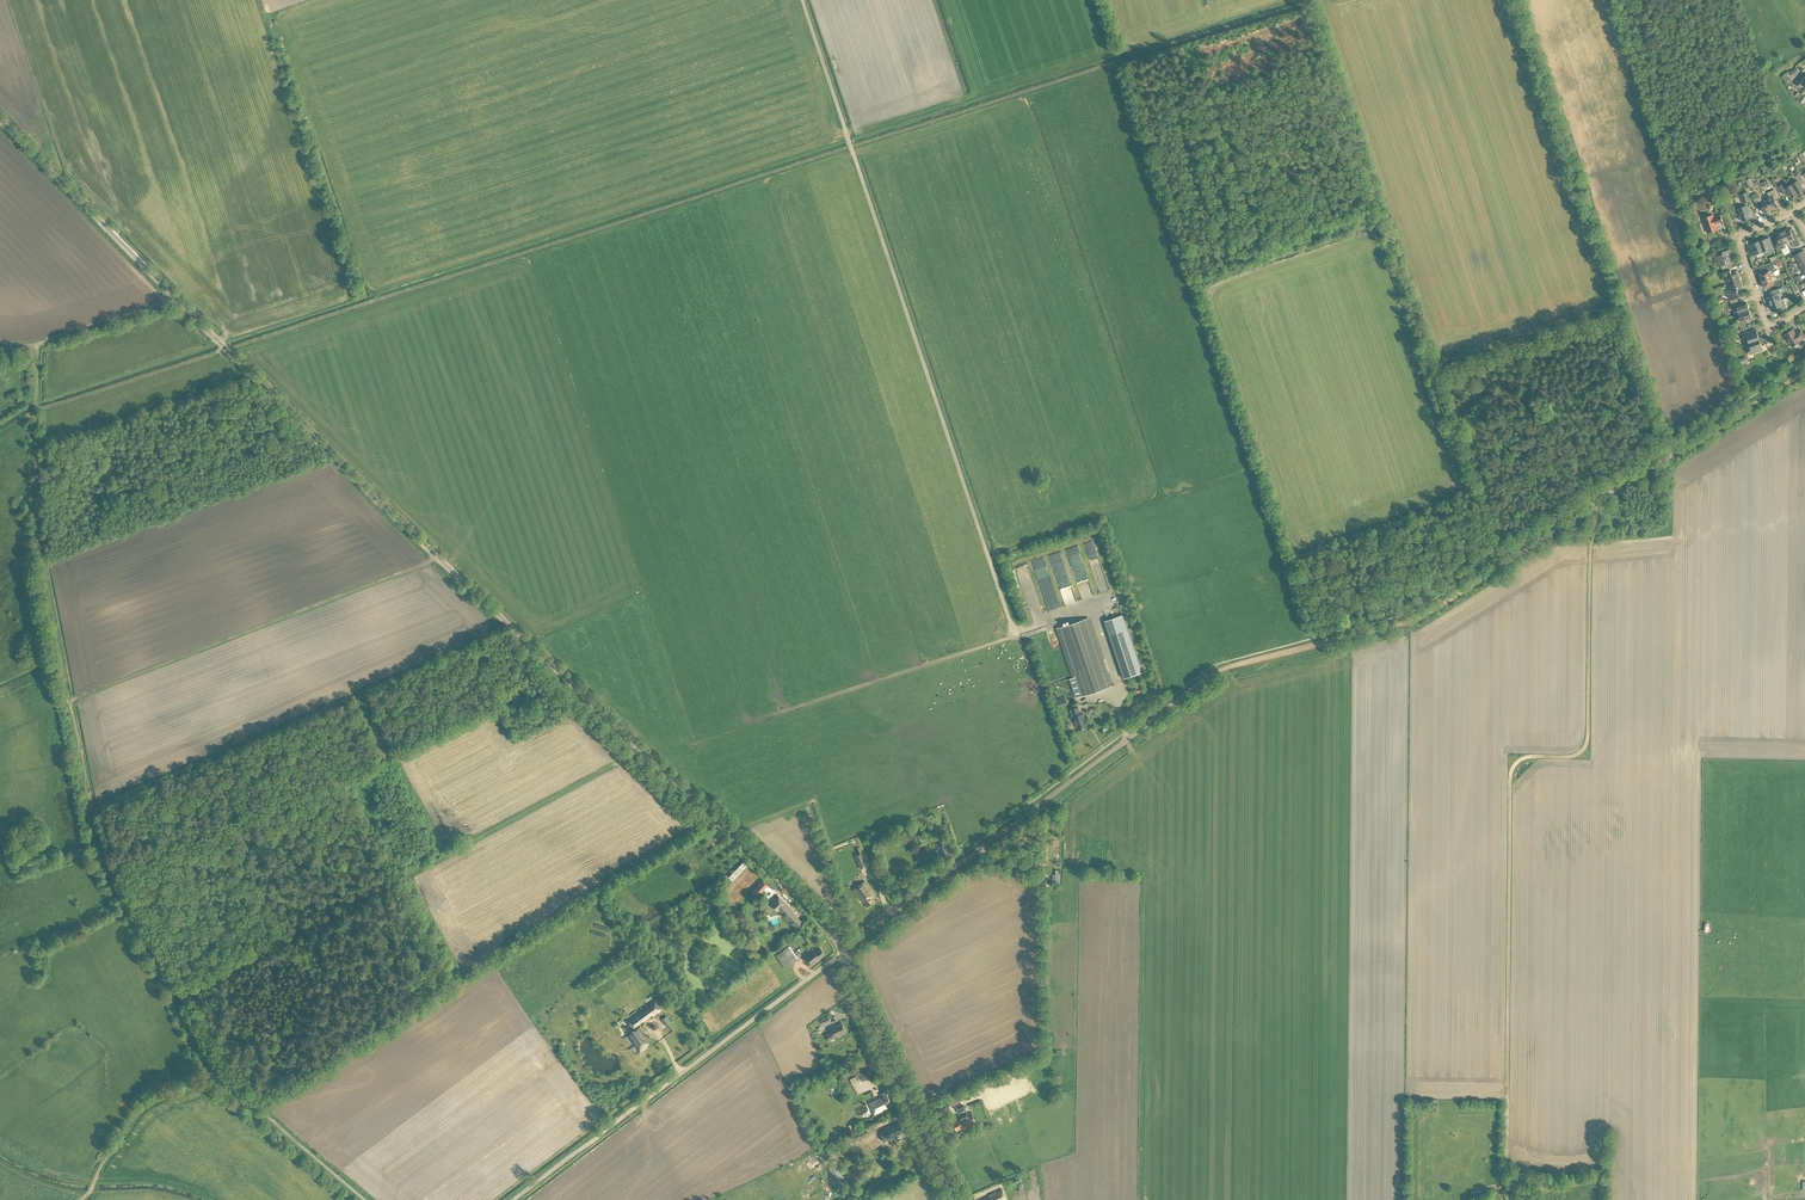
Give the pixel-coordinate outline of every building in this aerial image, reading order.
[(1799,71),(1796,67),(1789,73),(1792,77),(1799,71)] [(1804,72),(1795,84),(1801,88),(1803,84),(1804,86),(1804,72)] [(1792,184),(1798,194),(1804,190),(1800,183),(1804,180),(1798,172),(1794,174),(1795,177),(1793,178),(1795,182),(1792,184)] [(1749,179),(1743,182),(1746,188),(1752,186),(1749,179)] [(1798,194),(1792,184),(1789,180),(1778,187),(1783,194),(1787,191),(1792,198),(1798,194)] [(1766,199),(1771,210),(1778,207),(1775,201),(1779,199),(1775,190),(1768,193),(1770,197),(1766,199)] [(1744,204),(1750,202),(1747,192),(1741,195),(1744,204)] [(1771,210),(1766,199),(1762,201),(1760,197),(1753,200),(1758,210),(1762,207),(1765,213),(1771,210)] [(1751,218),(1747,206),(1738,209),(1740,216),(1739,216),(1739,217),(1739,219),(1740,220),(1741,220),(1742,220),(1742,221),(1751,218)] [(1716,225),(1723,223),(1720,215),(1714,217),(1713,215),(1703,218),(1708,233),(1718,229),(1716,225)] [(1782,231),(1788,242),(1791,241),(1794,248),(1801,245),(1795,232),(1792,234),(1789,228),(1782,231)] [(1784,244),(1788,242),(1782,231),(1776,234),(1779,240),(1775,242),(1779,250),(1786,247),(1784,244)] [(1759,241),(1763,252),(1769,249),(1770,251),(1774,250),(1770,237),(1759,241)] [(1757,254),(1763,252),(1759,241),(1749,245),(1753,257),(1757,255),(1757,254)] [(1722,252),(1723,254),(1715,257),(1716,262),(1715,262),(1715,263),(1715,264),(1715,265),(1716,265),(1716,266),(1717,266),(1718,266),(1718,267),(1721,266),(1722,269),(1731,266),(1729,261),(1733,259),(1729,250),(1722,252)] [(1804,259),(1804,253),(1804,251),(1795,256),(1798,262),(1804,259)] [(1762,280),(1775,276),(1773,272),(1774,271),(1774,269),(1775,268),(1774,264),(1765,267),(1766,271),(1759,273),(1762,280)] [(1728,284),(1741,280),(1740,277),(1738,276),(1737,274),(1732,275),(1730,270),(1720,273),(1723,280),(1727,280),(1728,284)] [(1775,276),(1762,280),(1764,288),(1771,285),(1772,288),(1781,286),(1780,282),(1778,283),(1777,280),(1776,280),(1775,276)] [(1741,280),(1728,284),(1730,289),(1726,291),(1729,299),(1739,295),(1737,290),(1742,288),(1741,285),(1742,284),(1741,280)] [(1769,303),(1781,299),(1780,296),(1782,295),(1781,292),(1783,292),(1782,288),(1772,291),(1773,295),(1767,297),(1769,303)] [(1749,310),(1750,310),(1747,303),(1741,305),(1739,301),(1738,301),(1737,298),(1730,300),(1733,310),(1735,310),(1736,314),(1738,314),(1739,313),(1739,314),(1749,310)] [(1781,299),(1769,303),(1772,310),(1777,308),(1778,311),(1787,308),(1785,303),(1782,303),(1781,299)] [(1751,318),(1749,310),(1739,314),(1739,313),(1738,314),(1740,319),(1736,320),(1738,326),(1740,326),(1741,329),(1746,328),(1744,324),(1746,324),(1745,320),(1751,318)] [(1749,343),(1759,340),(1756,329),(1743,334),(1745,340),(1747,339),(1749,343)] [(1784,334),(1789,342),(1788,342),(1792,347),(1800,341),(1804,338),(1804,337),(1801,330),(1795,333),(1793,329),(1784,334)] [(1759,340),(1749,343),(1750,347),(1747,348),(1749,354),(1763,350),(1759,340)] [(1124,678),(1141,672),(1122,615),(1105,621),(1124,678)] [(1079,696),(1111,685),(1089,618),(1057,629),(1079,696)] [(1056,708),(1068,704),(1065,697),(1053,701),(1056,708)] [(1073,717),(1078,730),(1087,727),(1085,720),(1085,719),(1083,713),(1080,714),(1078,707),(1070,709),(1073,717)] [(926,842),(925,839),(923,833),(915,836),(918,845),(926,842)] [(943,857),(951,855),(949,848),(948,846),(949,846),(947,841),(937,845),(938,849),(940,848),(943,857)] [(869,865),(863,851),(855,855),(860,869),(869,865)] [(731,875),(734,878),(747,865),(743,862),(731,875)] [(762,880),(751,892),(756,898),(768,885),(762,880)] [(875,895),(865,881),(852,890),(859,900),(860,899),(867,908),(875,902),(872,897),(875,895)] [(778,895),(770,904),(780,913),(781,912),(784,915),(783,916),(796,927),(802,921),(798,917),(799,916),(793,911),(794,910),(778,895)] [(733,916),(738,910),(734,908),(730,914),(733,916)] [(776,956),(785,968),(798,958),(789,945),(776,956)] [(800,953),(803,950),(801,947),(795,951),(798,957),(801,955),(800,953)] [(819,947),(816,950),(815,948),(812,950),(812,949),(802,956),(811,968),(823,959),(821,958),(825,955),(819,947)] [(652,1017),(663,1009),(656,999),(644,1008),(645,1009),(639,1014),(638,1013),(626,1022),(632,1030),(634,1028),(635,1030),(630,1033),(628,1035),(639,1050),(639,1054),(647,1047),(646,1046),(650,1043),(642,1033),(644,1032),(640,1026),(637,1028),(636,1027),(651,1016),(652,1017)] [(662,1018),(667,1026),(672,1022),(667,1014),(662,1018)] [(823,1025),(831,1021),(829,1016),(821,1020),(823,1025)] [(846,1032),(842,1023),(837,1026),(837,1025),(830,1028),(832,1032),(826,1035),(828,1041),(841,1035),(841,1034),(846,1032)] [(860,1072),(857,1074),(861,1082),(872,1077),(868,1070),(860,1074),(860,1072)] [(891,1102),(886,1091),(880,1094),(882,1097),(880,1097),(868,1102),(875,1116),(888,1109),(886,1104),(891,1102)] [(951,1107),(962,1102),(959,1094),(947,1100),(951,1107)] [(966,1128),(976,1123),(971,1112),(960,1117),(961,1118),(953,1122),(957,1130),(965,1127),(966,1128)] [(898,1134),(904,1131),(900,1122),(891,1126),(890,1125),(879,1130),(885,1142),(899,1135),(898,1134)] [(871,1126),(853,1134),(856,1140),(874,1132),(871,1126)] [(841,1165),(831,1169),(836,1183),(846,1179),(841,1165)] [(1017,1183),(1015,1178),(1006,1181),(1008,1187),(1017,1183)] [(1007,1199),(1002,1189),(989,1195),(990,1197),(983,1199),(1005,1199),(1007,1199)]
